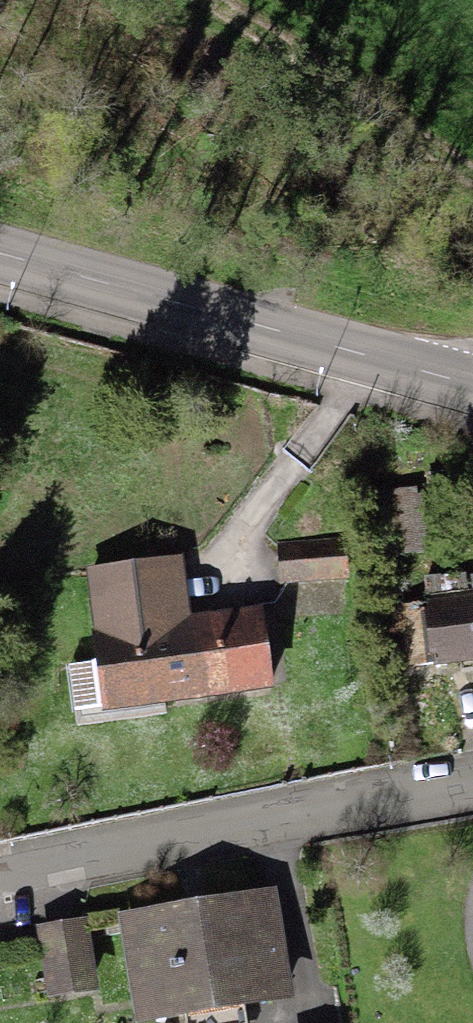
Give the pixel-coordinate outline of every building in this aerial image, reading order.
[(382,556),(427,552),(421,486),(375,490),(382,556)] [(84,567),(101,709),(274,689),(264,605),(191,614),(184,555),(84,567)] [(426,595),(432,667),(472,664),(472,591),(426,595)] [(119,913),(136,1022),(139,1022),(294,998),(277,888),(119,913)] [(87,916),(36,924),(48,999),(100,991),(87,916)]
